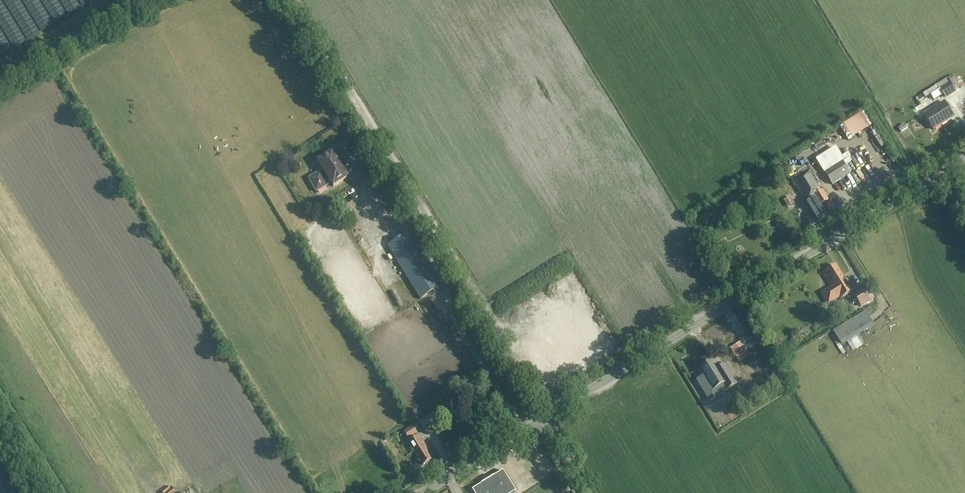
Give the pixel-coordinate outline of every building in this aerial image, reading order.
[(939,89),(946,99),(956,93),(950,82),(948,79),(942,82),(945,86),(939,89)] [(924,116),(933,131),(953,118),(944,103),(938,106),(938,107),(924,116)] [(871,113),(867,116),(872,124),(876,121),(871,113)] [(857,120),(861,128),(869,123),(865,116),(857,120)] [(924,138),(916,119),(908,123),(916,141),(924,138)] [(878,129),(887,141),(893,136),(884,124),(878,129)] [(346,141),(334,148),(337,152),(334,155),(333,153),(318,162),(324,172),(321,174),(320,173),(309,180),(317,192),(328,185),(327,184),(330,182),(333,187),(348,178),(348,177),(337,160),(340,158),(342,160),(354,153),(346,141)] [(849,175),(842,163),(844,161),(836,147),(816,160),(832,186),(849,175)] [(888,157),(883,149),(871,156),(876,164),(888,157)] [(864,174),(872,170),(868,163),(860,167),(864,174)] [(807,174),(800,178),(792,183),(801,197),(803,196),(808,203),(806,204),(818,224),(828,217),(820,203),(827,199),(822,191),(820,192),(808,173),(807,174)] [(790,197),(783,201),(788,209),(794,204),(790,197)] [(721,233),(704,243),(710,253),(727,242),(721,233)] [(407,235),(388,248),(420,300),(440,287),(407,235)] [(823,274),(831,287),(821,293),(828,306),(839,299),(840,300),(851,293),(835,267),(823,274)] [(853,296),(861,307),(873,298),(865,287),(853,296)] [(870,310),(875,319),(882,315),(877,306),(870,310)] [(872,324),(865,312),(833,332),(839,344),(872,324)] [(730,349),(739,363),(750,356),(742,342),(730,349)] [(726,391),(730,389),(734,396),(741,391),(737,384),(741,382),(729,363),(724,366),(718,370),(712,361),(698,370),(711,392),(722,385),(726,391)] [(712,400),(717,408),(724,404),(719,396),(712,400)] [(738,407),(743,415),(750,411),(744,403),(738,407)] [(739,410),(733,413),(737,419),(742,415),(739,410)] [(431,414),(419,422),(423,428),(435,421),(431,414)] [(413,427),(404,432),(415,449),(413,450),(423,466),(431,460),(426,452),(428,451),(418,436),(415,438),(414,436),(417,434),(413,427)] [(516,492),(503,472),(472,491),(473,492),(514,492),(516,492)]
